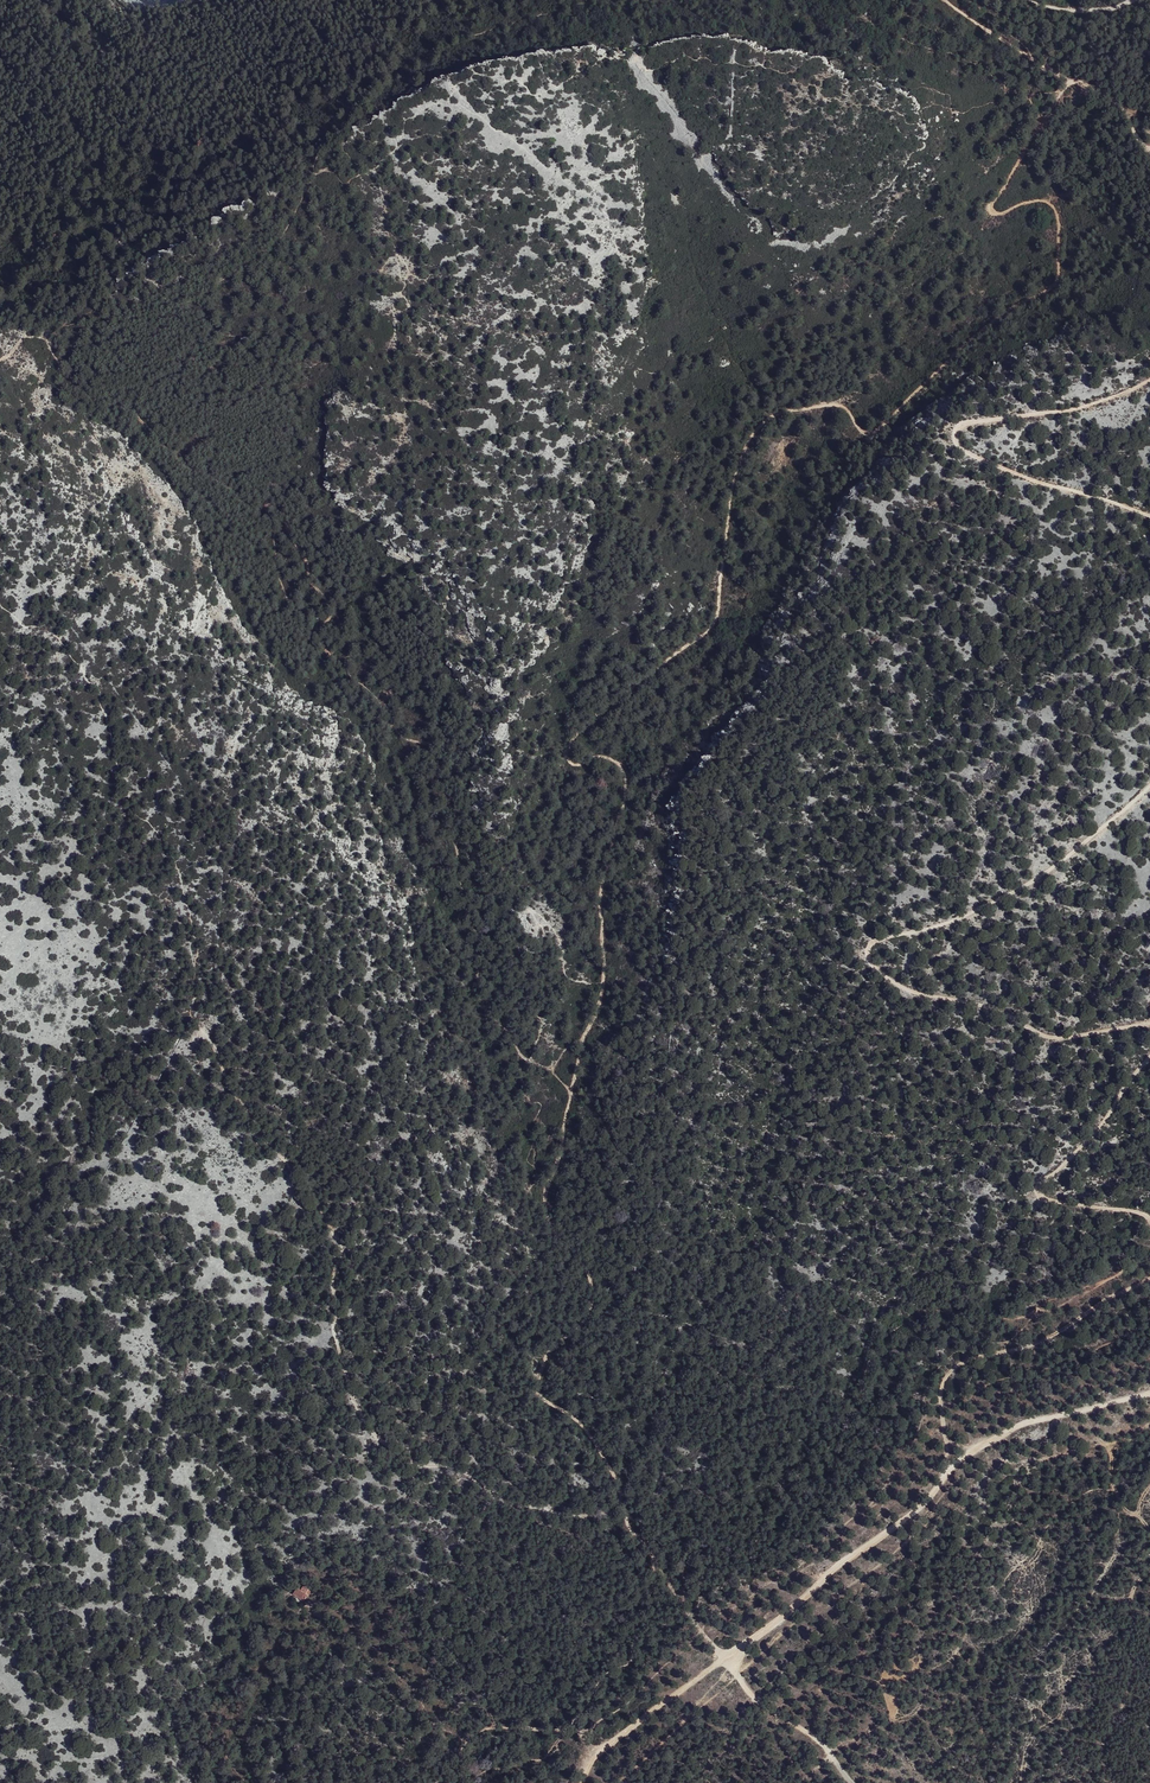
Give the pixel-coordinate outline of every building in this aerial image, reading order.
[(310,1590),(303,1586),(300,1590),(297,1588),(293,1594),(303,1600),(310,1590)]
